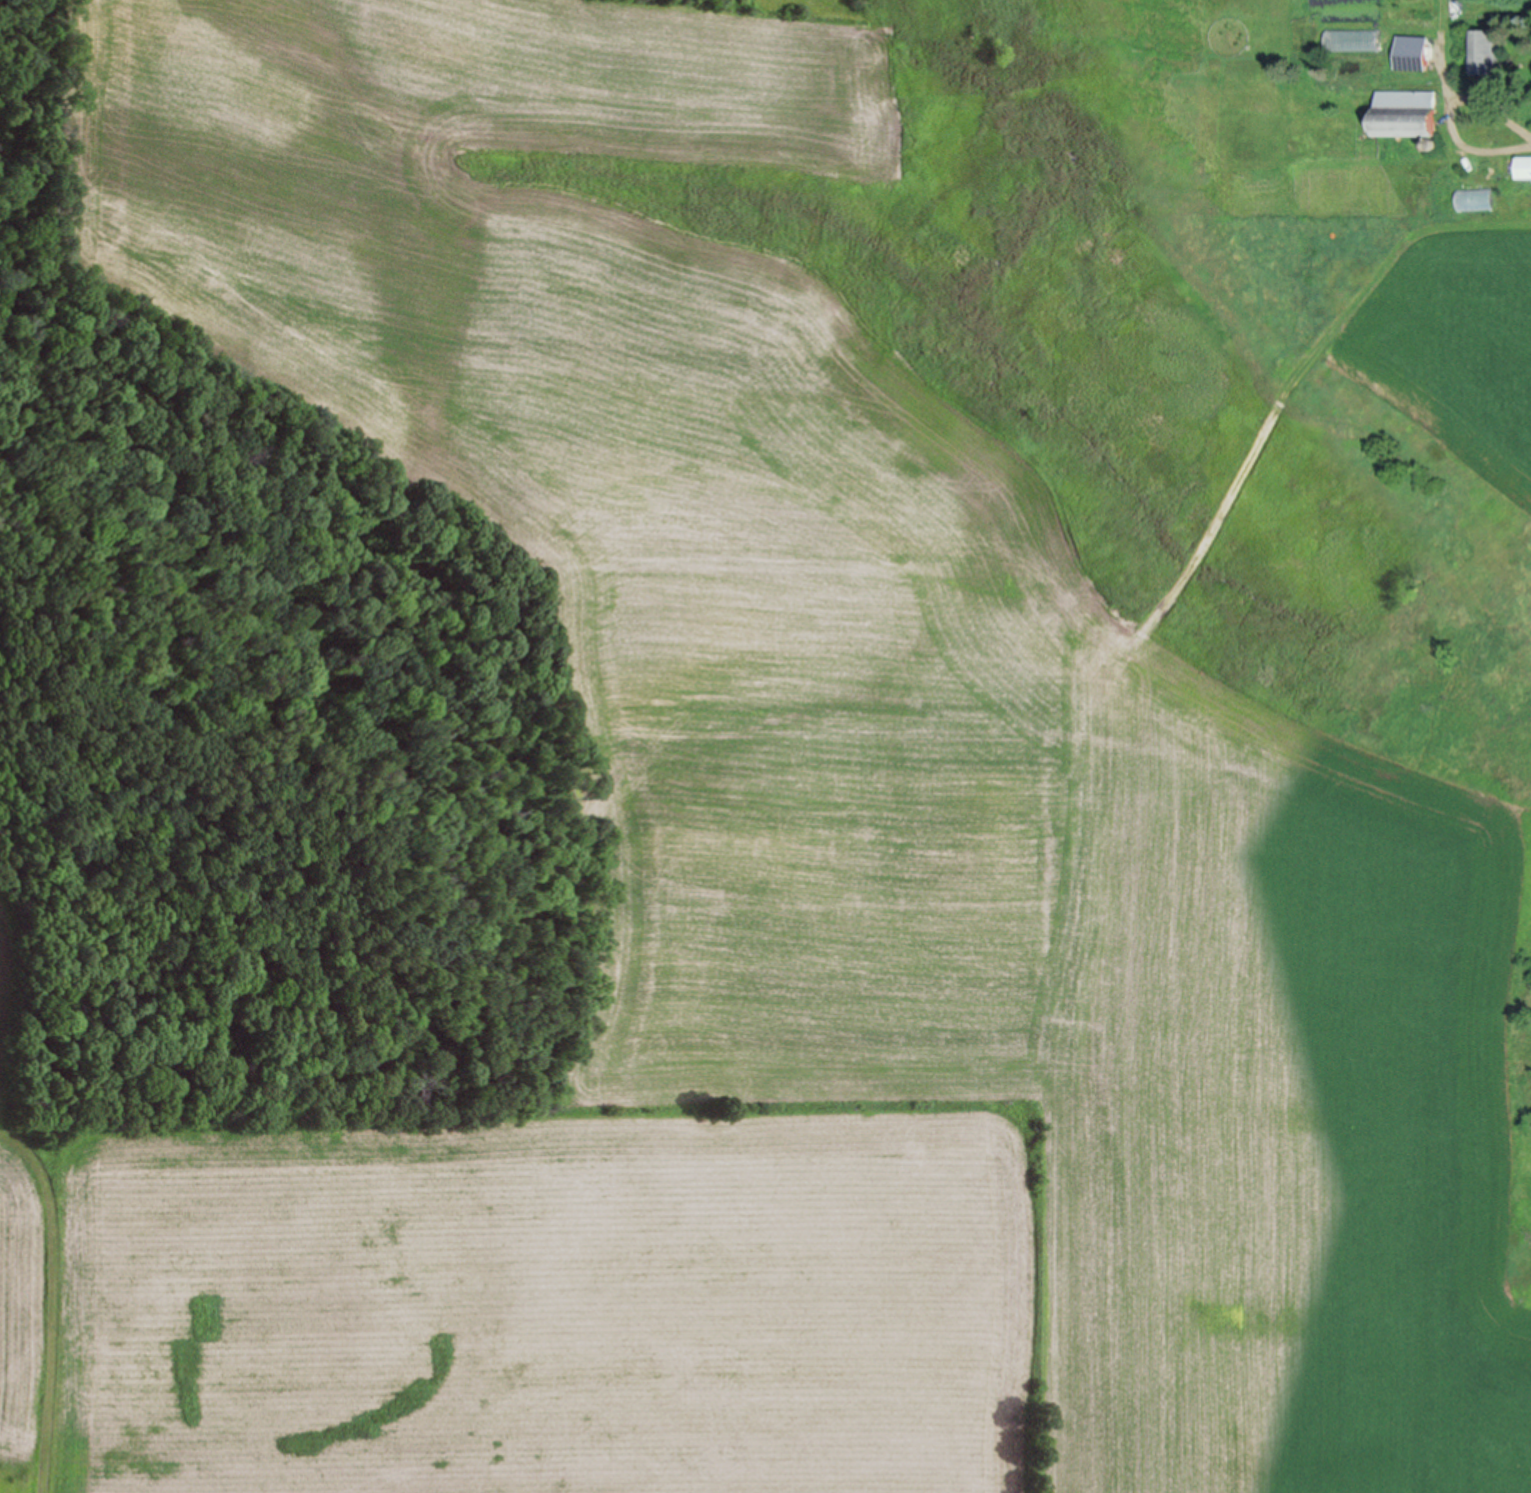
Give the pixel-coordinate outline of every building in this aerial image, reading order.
[(1499,29),(1469,29),(1469,75),(1499,75),(1499,29)] [(1375,136),(1436,136),(1436,91),(1375,91),(1375,136)] [(1517,179),(1530,179),(1530,157),(1517,157),(1517,179)]
